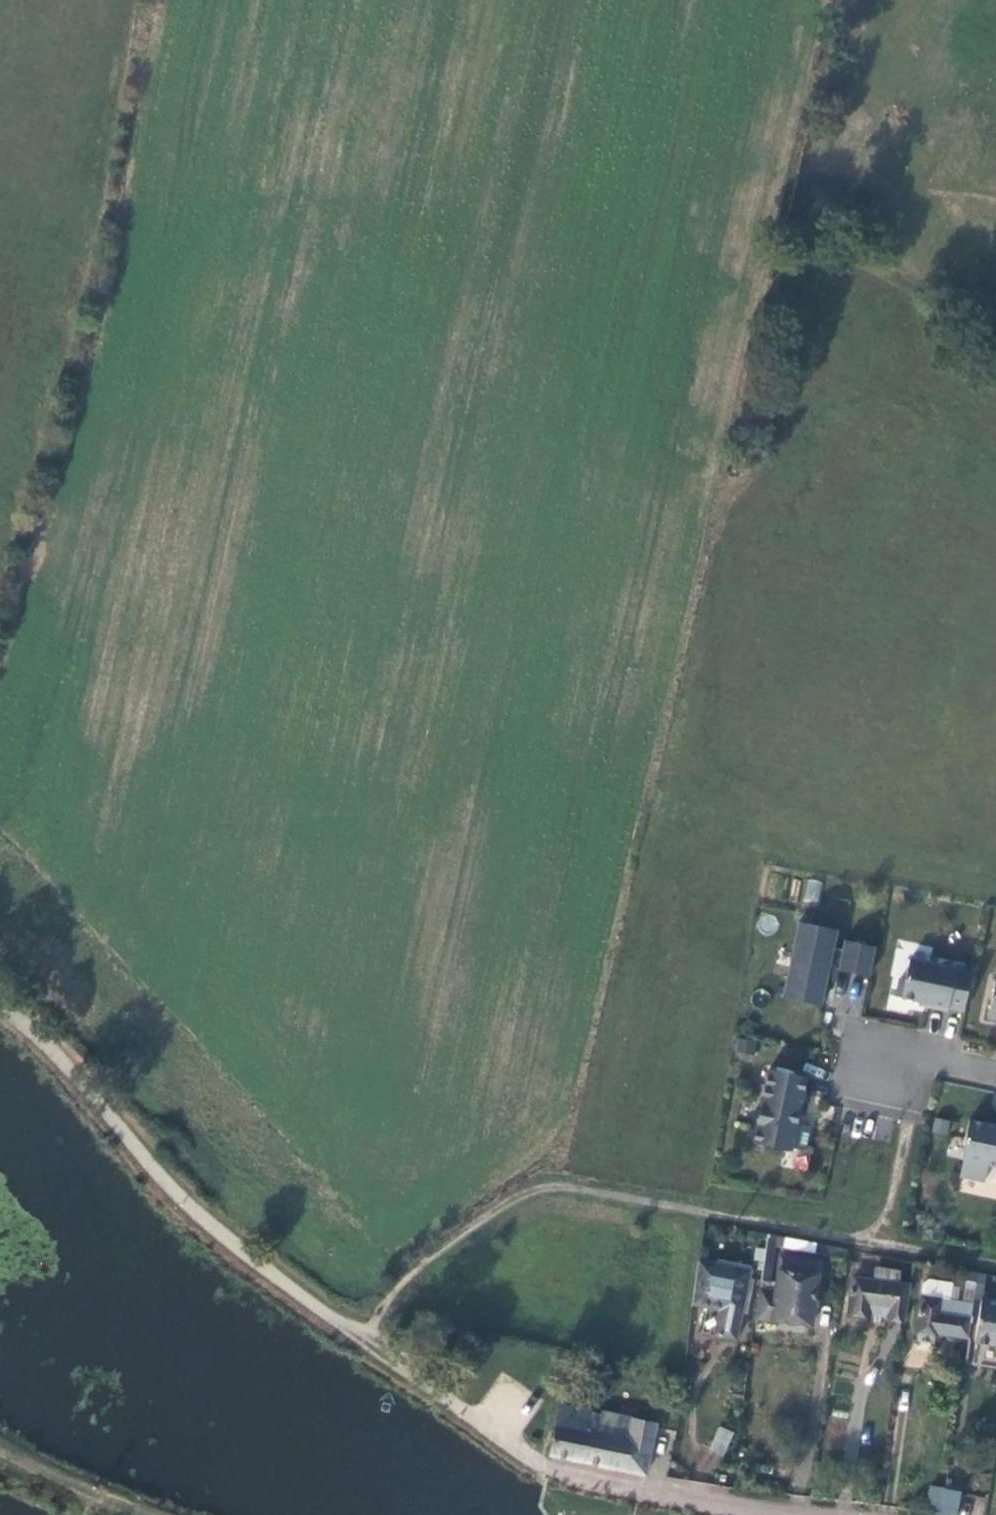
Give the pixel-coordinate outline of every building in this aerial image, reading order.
[(806,880),(804,900),(818,901),(820,882),(806,880)] [(830,962),(840,964),(839,970),(869,976),(875,947),(845,940),(843,948),(833,946),(837,930),(799,922),(783,996),(821,1004),(830,962)] [(964,1010),(972,971),(909,958),(905,979),(899,978),(895,996),(929,1003),(928,1006),(948,1010),(948,1007),(964,1010)] [(988,1017),(995,1018),(995,979),(988,1017)] [(764,1136),(762,1146),(791,1151),(792,1148),(805,1151),(811,1127),(797,1124),(806,1077),(769,1070),(755,1133),(764,1136)] [(984,1181),(988,1164),(995,1166),(995,1125),(969,1120),(960,1158),(963,1159),(959,1176),(984,1181)] [(753,1143),(762,1146),(764,1136),(755,1133),(753,1143)] [(759,1291),(760,1291),(775,1293),(777,1283),(771,1282),(775,1245),(846,1259),(848,1249),(767,1234),(759,1291)] [(775,1293),(760,1291),(756,1318),(811,1325),(819,1261),(780,1256),(777,1283),(775,1293)] [(716,1271),(717,1264),(699,1260),(693,1304),(720,1310),(715,1335),(736,1340),(749,1278),(716,1271)] [(751,1271),(717,1264),(716,1271),(749,1278),(751,1271)] [(860,1271),(859,1278),(907,1285),(909,1272),(875,1268),(874,1273),(860,1271)] [(967,1271),(963,1303),(973,1305),(978,1273),(967,1271)] [(907,1285),(859,1278),(853,1277),(848,1313),(870,1316),(870,1312),(872,1301),(889,1304),(888,1315),(887,1318),(904,1321),(910,1285),(907,1285)] [(973,1305),(963,1303),(949,1301),(952,1283),(928,1280),(922,1284),(921,1296),(915,1331),(919,1332),(918,1340),(933,1342),(934,1334),(938,1335),(938,1334),(968,1339),(973,1305)] [(975,1341),(995,1344),(995,1301),(982,1299),(975,1341)] [(870,1312),(888,1315),(889,1304),(872,1301),(870,1312)] [(602,1413),(597,1432),(586,1429),(590,1412),(560,1406),(550,1455),(645,1475),(656,1425),(602,1413)] [(723,1456),(733,1433),(720,1427),(710,1450),(723,1456)] [(927,1507),(941,1509),(944,1490),(930,1487),(927,1507)] [(941,1509),(940,1514),(942,1514),(957,1514),(960,1493),(944,1490),(941,1509)]
